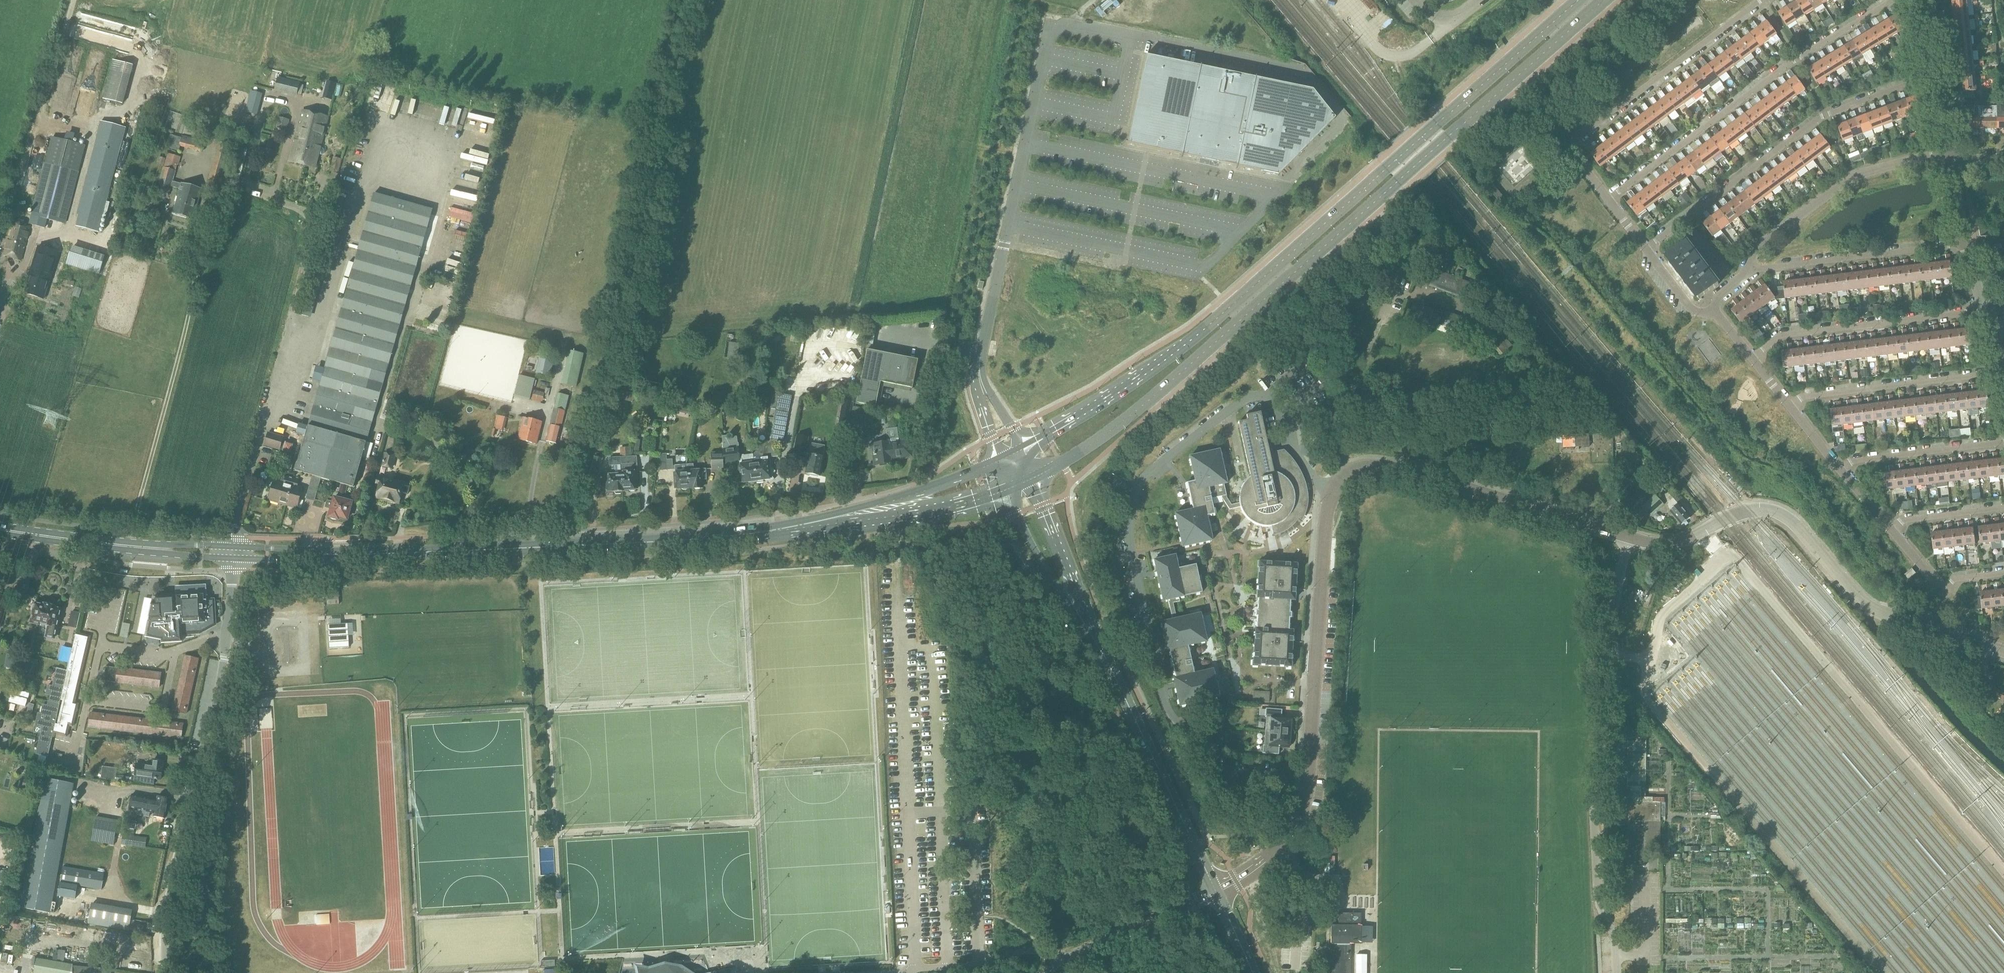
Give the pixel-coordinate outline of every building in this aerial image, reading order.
[(1788,7),(1796,21),(1805,15),(1797,2),(1796,0),(1790,0),(1793,4),(1788,7)] [(1797,2),(1805,15),(1814,10),(1808,0),(1799,0),(1797,2)] [(1814,10),(1823,4),(1820,0),(1808,0),(1814,10)] [(1784,10),(1778,13),(1787,27),(1796,21),(1788,7),(1783,1),(1780,3),(1784,10)] [(1967,1),(1953,3),(1954,17),(1968,16),(1967,1)] [(1894,16),(1889,20),(1898,33),(1907,28),(1898,14),(1894,7),(1890,10),(1894,16)] [(1885,22),(1880,25),(1889,39),(1898,33),(1889,20),(1885,13),(1881,15),(1885,22)] [(1764,24),(1759,28),(1769,41),(1777,34),(1767,21),(1762,15),(1759,18),(1764,24)] [(1968,16),(1954,17),(1956,32),(1970,31),(1968,16)] [(1876,27),(1871,31),(1880,44),(1889,39),(1880,25),(1876,18),(1872,21),(1876,27)] [(1755,30),(1750,34),(1760,47),(1769,41),(1759,28),(1754,21),(1750,24),(1755,30)] [(1868,33),(1862,36),(1871,50),(1880,44),(1871,31),(1867,24),(1863,26),(1868,33)] [(1747,37),(1742,40),(1752,53),(1760,47),(1750,34),(1746,28),(1742,30),(1747,37)] [(1859,38),(1853,42),(1862,55),(1871,50),(1862,36),(1858,29),(1854,32),(1859,38)] [(1970,31),(1956,32),(1957,47),(1971,46),(1970,31)] [(1738,43),(1734,47),(1743,60),(1752,53),(1742,40),(1737,34),(1734,37),(1738,43)] [(1850,44),(1845,47),(1853,61),(1855,63),(1863,58),(1862,55),(1853,42),(1849,35),(1846,37),(1850,44)] [(1730,49),(1725,53),(1735,66),(1743,60),(1734,47),(1729,40),(1725,43),(1730,49)] [(1841,49),(1836,53),(1844,66),(1853,61),(1845,47),(1840,40),(1837,43),(1841,49)] [(1971,46),(1957,47),(1959,62),(1973,61),(1972,52),(1982,51),(1982,45),(1971,46)] [(1832,55),(1827,58),(1835,72),(1844,66),(1836,53),(1831,46),(1828,48),(1832,55)] [(1722,56),(1717,59),(1727,72),(1735,66),(1725,53),(1720,47),(1717,49),(1722,56)] [(1823,60),(1818,63),(1826,77),(1835,72),(1827,58),(1823,51),(1819,54),(1823,60)] [(1713,62),(1708,66),(1718,79),(1719,79),(1727,72),(1717,59),(1712,53),(1709,56),(1713,62)] [(1145,56),(1127,144),(1181,155),(1181,157),(1182,157),(1182,156),(1210,161),(1236,167),(1236,168),(1237,168),(1237,167),(1278,175),(1335,119),(1312,90),(1255,78),(1256,77),(1255,77),(1255,78),(1200,67),(1201,66),(1200,66),(1200,67),(1145,56)] [(1814,66),(1808,69),(1817,83),(1826,77),(1818,63),(1814,57),(1810,59),(1814,66)] [(1705,68),(1700,72),(1710,85),(1714,92),(1723,85),(1719,79),(1718,79),(1708,66),(1704,59),(1700,62),(1705,68)] [(1973,61),(1959,62),(1961,77),(1974,76),(1973,61)] [(1759,64),(1753,69),(1757,74),(1763,69),(1759,64)] [(1697,75),(1692,78),(1701,91),(1710,85),(1700,72),(1695,66),(1692,68),(1697,75)] [(111,70),(103,99),(123,104),(131,75),(111,70)] [(1792,80),(1787,83),(1797,96),(1805,90),(1796,77),(1791,70),(1787,73),(1792,80)] [(1688,81),(1683,85),(1693,98),(1701,91),(1692,78),(1687,72),(1683,75),(1688,81)] [(1974,76),(1961,77),(1962,92),(1964,92),(1974,91),(1976,91),(1974,76)] [(1784,86),(1779,89),(1788,102),(1797,96),(1787,83),(1782,77),(1779,80),(1784,86)] [(1680,87),(1675,91),(1685,104),(1693,98),(1683,85),(1678,78),(1675,81),(1680,87)] [(279,79),(276,90),(295,95),(296,94),(298,85),(298,84),(279,79)] [(1775,92),(1770,96),(1780,109),(1788,102),(1779,89),(1774,83),(1770,86),(1775,92)] [(1671,94),(1667,97),(1676,110),(1685,104),(1675,91),(1670,85),(1667,87),(1671,94)] [(353,99),(360,101),(364,90),(356,88),(353,99)] [(1767,98),(1762,102),(1772,115),(1780,109),(1770,96),(1766,89),(1762,92),(1767,98)] [(1912,98),(1906,100),(1912,115),(1922,111),(1916,96),(1913,89),(1909,90),(1912,98)] [(1663,100),(1658,104),(1668,117),(1676,110),(1667,97),(1662,91),(1658,94),(1663,100)] [(1902,102),(1897,104),(1902,119),(1912,115),(1906,100),(1904,93),(1899,94),(1902,102)] [(1758,105),(1754,108),(1763,121),(1772,115),(1762,102),(1757,96),(1754,98),(1758,105)] [(1892,105),(1887,107),(1893,123),(1902,119),(1897,104),(1894,96),(1890,98),(1892,105)] [(1655,106),(1650,110),(1660,123),(1668,117),(1658,104),(1653,97),(1650,100),(1655,106)] [(1883,109),(1877,111),(1883,126),(1893,123),(1887,107),(1884,100),(1880,102),(1883,109)] [(1750,111),(1745,115),(1755,128),(1763,121),(1754,108),(1749,102),(1745,105),(1750,111)] [(1646,113),(1641,116),(1651,129),(1660,123),(1650,110),(1645,104),(1641,106),(1646,113)] [(1873,113),(1867,115),(1873,130),(1883,126),(1877,111),(1874,104),(1870,105),(1873,113)] [(1966,106),(1960,106),(1960,118),(1961,118),(1961,128),(1979,128),(1979,106),(1974,106),(1974,107),(1975,107),(1975,114),(1966,115),(1966,107),(1966,106)] [(1984,106),(1979,106),(1979,128),(1997,128),(1997,106),(1992,106),(1992,107),(1993,107),(1993,114),(1984,114),(1984,107),(1984,106)] [(1742,117),(1737,121),(1747,134),(1755,128),(1745,115),(1740,108),(1737,111),(1742,117)] [(1863,117),(1857,119),(1863,134),(1873,130),(1867,115),(1864,108),(1860,109),(1863,117)] [(1638,119),(1633,123),(1643,136),(1651,129),(1641,116),(1637,110),(1633,113),(1638,119)] [(315,124),(318,115),(302,111),(290,161),(307,165),(310,150),(307,149),(310,137),(311,137),(315,124)] [(1853,120),(1848,122),(1853,138),(1857,136),(1859,142),(1865,139),(1863,134),(1857,119),(1855,111),(1850,113),(1853,120)] [(327,118),(318,115),(315,124),(311,137),(310,137),(307,149),(310,150),(307,165),(315,167),(327,118)] [(1733,124),(1728,127),(1738,140),(1747,134),(1737,121),(1732,115),(1728,117),(1733,124)] [(1843,124),(1837,126),(1843,141),(1853,138),(1848,122),(1845,115),(1841,117),(1843,124)] [(1628,116),(1625,119),(1629,125),(1625,129),(1634,142),(1643,136),(1633,123),(1628,116)] [(276,127),(286,130),(289,120),(279,118),(276,127)] [(101,121),(74,226),(98,232),(125,127),(101,121)] [(1725,130),(1720,134),(1730,147),(1738,140),(1728,127),(1724,121),(1720,124),(1725,130)] [(1621,132),(1616,135),(1626,148),(1634,142),(1625,129),(1620,123),(1616,125),(1621,132)] [(191,135),(203,138),(205,130),(193,127),(191,135)] [(1716,136),(1712,140),(1721,153),(1730,147),(1720,134),(1715,127),(1712,130),(1716,136)] [(1613,138),(1608,142),(1618,155),(1626,148),(1616,135),(1611,129),(1608,132),(1613,138)] [(1817,138),(1812,142),(1822,154),(1831,148),(1821,135),(1816,129),(1813,132),(1817,138)] [(1707,134),(1703,136),(1708,143),(1703,146),(1713,159),(1721,153),(1712,140),(1707,134)] [(170,135),(167,147),(179,150),(179,149),(180,146),(186,147),(201,151),(203,141),(188,138),(187,140),(182,139),(181,138),(181,137),(170,135)] [(1604,144),(1599,148),(1609,161),(1618,155),(1608,142),(1603,135),(1599,138),(1604,144)] [(1809,144),(1804,148),(1814,161),(1822,154),(1812,142),(1808,135),(1804,138),(1809,144)] [(52,137),(32,215),(30,223),(32,226),(40,228),(43,218),(65,223),(85,146),(52,137)] [(1700,149),(1695,153),(1705,166),(1713,159),(1703,146),(1699,140),(1695,143),(1700,149)] [(1596,151),(1591,154),(1600,167),(1601,167),(1609,161),(1599,148),(1595,141),(1591,144),(1596,151)] [(218,142),(216,151),(217,151),(230,154),(232,145),(220,142),(218,142)] [(1799,142),(1796,144),(1800,151),(1796,154),(1805,167),(1814,161),(1804,148),(1799,142)] [(1648,146),(1641,151),(1646,157),(1653,152),(1650,148),(1648,146)] [(1691,155),(1686,159),(1696,172),(1705,166),(1695,153),(1690,146),(1687,149),(1691,155)] [(1792,157),(1787,160),(1797,173),(1805,167),(1796,154),(1791,148),(1787,150),(1792,157)] [(168,155),(166,161),(177,165),(178,165),(179,159),(180,157),(168,153),(168,155)] [(1683,162),(1678,165),(1688,178),(1696,172),(1686,159),(1682,153),(1678,155),(1683,162)] [(1784,163),(1779,167),(1789,180),(1797,173),(1787,160),(1783,154),(1779,157),(1784,163)] [(1860,155),(1850,159),(1852,163),(1862,159),(1860,155)] [(164,165),(166,158),(159,156),(157,163),(164,165)] [(1675,168),(1670,172),(1679,184),(1688,178),(1678,165),(1673,159),(1670,162),(1675,168)] [(1775,169),(1771,173),(1780,186),(1789,180),(1779,167),(1774,160),(1771,163),(1775,169)] [(1521,164),(1512,172),(1515,176),(1524,168),(1521,164)] [(1665,165),(1657,172),(1671,191),(1679,184),(1670,172),(1665,165)] [(164,167),(157,193),(169,196),(171,186),(180,189),(177,200),(176,204),(173,213),(193,218),(201,189),(173,182),(176,170),(164,167)] [(1766,167),(1762,169),(1767,176),(1762,179),(1772,192),(1780,186),(1771,173),(1766,167)] [(210,172),(208,180),(222,184),(224,175),(212,172),(210,172)] [(1658,181),(1653,184),(1663,197),(1666,201),(1674,195),(1671,191),(1657,172),(1653,174),(1658,181)] [(1759,182),(1754,186),(1763,199),(1772,192),(1762,179),(1757,173),(1754,176),(1759,182)] [(1649,187),(1645,191),(1654,203),(1663,197),(1653,184),(1648,178),(1645,181),(1649,187)] [(1749,179),(1745,182),(1750,188),(1745,192),(1755,205),(1763,199),(1754,186),(1749,179)] [(1504,207),(1509,203),(1492,182),(1487,187),(1504,207)] [(1641,193),(1636,197),(1646,210),(1654,203),(1645,191),(1640,184),(1636,187),(1641,193)] [(1742,195),(1737,198),(1747,211),(1755,205),(1745,192),(1741,186),(1737,188),(1742,195)] [(1633,199),(1627,203),(1637,216),(1646,210),(1636,197),(1631,190),(1628,193),(1633,199)] [(1733,201),(1729,205),(1738,218),(1747,211),(1737,198),(1732,192),(1729,195),(1733,201)] [(305,435),(295,470),(312,475),(321,478),(341,483),(337,498),(334,498),(333,502),(327,500),(326,504),(332,505),(331,509),(329,517),(333,520),(338,519),(339,518),(346,520),(351,502),(343,500),(347,485),(354,487),(362,459),(363,455),(366,442),(369,433),(369,432),(370,433),(371,430),(369,429),(370,427),(386,371),(432,209),(373,193),(324,368),(320,382),(308,426),(305,435)] [(1685,193),(1677,199),(1683,207),(1691,201),(1685,193)] [(1725,207),(1720,211),(1730,224),(1733,229),(1742,222),(1738,218),(1729,205),(1724,198),(1720,201),(1725,207)] [(1717,214),(1712,217),(1722,230),(1730,224),(1720,211),(1715,205),(1712,207),(1717,214)] [(1708,220),(1703,224),(1713,237),(1722,230),(1712,217),(1707,211),(1703,214),(1708,220)] [(12,221),(3,255),(21,260),(30,226),(25,222),(18,220),(12,221)] [(1649,232),(1650,233),(1658,226),(1655,222),(1647,229),(1649,232)] [(1756,224),(1748,231),(1752,236),(1752,237),(1761,230),(1756,224)] [(1990,235),(1988,226),(1979,228),(1981,237),(1990,235)] [(1739,235),(1744,242),(1752,236),(1748,231),(1747,229),(1739,235)] [(1687,242),(1667,257),(1671,263),(1674,266),(1672,267),(1676,273),(1678,271),(1683,278),(1703,263),(1697,255),(1697,254),(1695,252),(1689,245),(1687,242)] [(30,275),(25,292),(44,298),(48,281),(51,282),(52,277),(55,268),(59,253),(38,247),(30,272),(29,275),(30,275)] [(68,248),(63,264),(97,274),(102,258),(68,248)] [(1940,263),(1942,279),(1953,278),(1951,262),(1950,254),(1946,255),(1947,262),(1940,263)] [(1930,264),(1929,264),(1931,280),(1942,279),(1940,263),(1939,256),(1935,256),(1936,264),(1930,264)] [(1919,266),(1921,282),(1931,280),(1929,264),(1930,264),(1929,257),(1925,258),(1926,265),(1919,266)] [(1909,267),(1911,283),(1921,282),(1919,266),(1918,258),(1914,259),(1915,266),(1909,267)] [(1899,268),(1898,268),(1900,284),(1911,283),(1909,267),(1908,260),(1904,260),(1905,268),(1899,268)] [(1888,270),(1890,286),(1900,284),(1898,268),(1899,268),(1898,261),(1894,261),(1895,269),(1888,270)] [(1878,271),(1877,271),(1879,287),(1890,286),(1888,270),(1887,262),(1883,263),(1884,270),(1878,271)] [(1703,263),(1683,278),(1688,285),(1687,287),(1691,292),(1693,291),(1699,299),(1719,284),(1717,282),(1711,274),(1712,274),(1710,271),(1709,272),(1703,263)] [(1867,272),(1869,288),(1879,287),(1877,271),(1878,271),(1877,264),(1873,264),(1874,271),(1867,272)] [(1857,273),(1856,274),(1858,290),(1869,288),(1867,272),(1866,265),(1862,265),(1863,273),(1857,273)] [(1847,275),(1846,275),(1848,291),(1858,290),(1856,274),(1857,273),(1856,266),(1852,267),(1853,274),(1847,275)] [(1836,276),(1838,292),(1848,291),(1846,275),(1847,275),(1846,267),(1842,268),(1842,275),(1836,276)] [(1426,270),(1420,268),(1415,281),(1421,283),(1422,281),(1426,270)] [(1427,284),(1467,300),(1474,283),(1433,268),(1427,284)] [(1826,277),(1825,277),(1827,293),(1838,292),(1836,276),(1835,269),(1831,269),(1832,277),(1826,277)] [(1815,279),(1817,295),(1827,293),(1825,277),(1826,277),(1825,270),(1821,270),(1822,278),(1815,279)] [(1805,280),(1804,280),(1806,296),(1817,295),(1815,279),(1814,271),(1810,272),(1811,279),(1805,280)] [(1794,281),(1796,297),(1806,296),(1804,280),(1805,280),(1804,273),(1800,273),(1801,280),(1794,281)] [(1784,287),(1768,288),(1775,298),(1776,300),(1781,299),(1785,299),(1796,297),(1794,281),(1793,274),(1789,274),(1790,282),(1783,283),(1784,287)] [(1757,291),(1757,292),(1767,304),(1775,298),(1768,288),(1766,285),(1761,279),(1758,281),(1762,287),(1757,291)] [(1749,298),(1758,311),(1767,304),(1757,292),(1757,291),(1753,285),(1750,288),(1754,294),(1749,298)] [(79,298),(82,289),(75,287),(72,296),(79,298)] [(1741,304),(1740,304),(1750,317),(1758,311),(1749,298),(1744,292),(1741,294),(1746,300),(1741,304)] [(1737,306),(1732,311),(1741,324),(1750,317),(1740,304),(1741,304),(1736,298),(1733,300),(1737,306)] [(1470,301),(1468,300),(1461,317),(1466,319),(1470,321),(1475,308),(1477,303),(1470,301)] [(1437,328),(1438,326),(1439,324),(1456,330),(1461,317),(1444,311),(1443,314),(1426,307),(1421,322),(1437,328)] [(1849,308),(1842,309),(1843,317),(1850,316),(1849,308)] [(1480,313),(1479,313),(1474,318),(1489,337),(1485,341),(1499,358),(1510,349),(1496,331),(1495,332),(1480,313)] [(1810,321),(1809,315),(1809,314),(1798,315),(1799,322),(1810,321)] [(1959,330),(1961,346),(1972,345),(1970,329),(1969,322),(1965,322),(1966,329),(1959,330)] [(1949,331),(1948,332),(1950,348),(1961,346),(1959,330),(1958,323),(1954,323),(1955,331),(1949,331)] [(1938,333),(1940,349),(1950,348),(1948,332),(1949,331),(1948,324),(1944,325),(1945,332),(1938,333)] [(1928,334),(1930,350),(1940,349),(1938,333),(1938,325),(1933,326),(1934,333),(1928,334)] [(1918,335),(1917,335),(1919,351),(1930,350),(1928,334),(1927,327),(1923,327),(1924,335),(1918,335)] [(1907,337),(1909,353),(1919,351),(1917,335),(1918,335),(1917,328),(1913,328),(1914,336),(1907,337)] [(1897,338),(1896,338),(1898,354),(1909,353),(1907,337),(1906,329),(1902,330),(1903,337),(1897,338)] [(1886,339),(1888,355),(1898,354),(1896,338),(1897,338),(1896,331),(1892,331),(1893,338),(1886,339)] [(1876,340),(1875,340),(1877,357),(1888,355),(1886,339),(1885,332),(1881,332),(1882,340),(1876,340)] [(1865,342),(1867,358),(1877,357),(1875,340),(1876,340),(1875,333),(1871,334),(1872,341),(1865,342)] [(1855,343),(1857,359),(1867,358),(1865,342),(1865,334),(1861,335),(1861,342),(1855,343)] [(1845,344),(1844,344),(1846,360),(1857,359),(1855,343),(1854,336),(1850,336),(1851,343),(1845,344)] [(1834,346),(1836,362),(1846,360),(1844,344),(1845,344),(1844,337),(1840,337),(1841,345),(1834,346)] [(1824,347),(1823,347),(1825,363),(1836,362),(1834,346),(1833,338),(1829,339),(1830,346),(1824,347)] [(1813,348),(1815,364),(1825,363),(1823,347),(1824,347),(1823,340),(1819,340),(1820,347),(1813,348)] [(1803,349),(1804,365),(1815,364),(1813,348),(1812,341),(1808,341),(1809,349),(1803,349)] [(739,343),(730,342),(727,358),(737,359),(739,343)] [(1793,351),(1792,351),(1794,367),(1804,365),(1803,349),(1802,342),(1798,343),(1799,350),(1793,351)] [(1788,351),(1781,352),(1783,368),(1794,367),(1792,351),(1793,351),(1792,343),(1788,344),(1788,351)] [(867,350),(856,403),(875,407),(880,382),(881,382),(912,388),(918,360),(867,350)] [(570,351),(562,384),(576,387),(584,354),(570,351)] [(554,361),(539,358),(536,373),(550,376),(554,361)] [(519,375),(516,387),(524,389),(523,393),(531,395),(535,379),(519,375)] [(1317,378),(1321,383),(1325,380),(1321,375),(1317,378)] [(1977,392),(1976,392),(1978,408),(1989,407),(1987,391),(1986,384),(1982,384),(1983,392),(1977,392)] [(1967,394),(1966,394),(1968,410),(1978,408),(1976,392),(1977,392),(1976,385),(1972,385),(1973,393),(1967,394)] [(1956,395),(1958,411),(1968,410),(1966,394),(1967,394),(1966,386),(1962,387),(1962,394),(1956,395)] [(1946,396),(1945,396),(1947,412),(1958,411),(1956,395),(1955,387),(1951,388),(1952,395),(1946,396)] [(1935,397),(1937,413),(1947,412),(1945,396),(1946,396),(1945,389),(1941,389),(1942,397),(1935,397)] [(545,392),(534,390),(532,400),(543,402),(545,392)] [(1925,399),(1924,399),(1926,415),(1937,413),(1935,397),(1934,390),(1930,390),(1931,398),(1925,399)] [(1914,400),(1916,416),(1926,415),(1924,399),(1925,399),(1924,391),(1920,392),(1921,399),(1914,400)] [(558,393),(549,431),(546,441),(557,444),(569,396),(558,393)] [(1904,401),(1903,401),(1905,417),(1916,416),(1914,400),(1914,393),(1909,393),(1910,400),(1904,401)] [(761,460),(754,461),(757,483),(765,482),(766,480),(768,480),(771,482),(774,479),(772,477),(772,474),(775,471),(771,467),(770,457),(772,457),(778,456),(776,446),(777,441),(782,442),(787,414),(791,396),(780,394),(778,394),(778,396),(773,395),(770,408),(775,409),(772,424),(773,424),(769,441),(764,442),(763,458),(761,458),(761,460)] [(1893,403),(1895,419),(1905,417),(1903,401),(1904,401),(1903,394),(1899,394),(1900,402),(1893,403)] [(1883,404),(1885,420),(1895,419),(1893,403),(1893,395),(1889,396),(1889,403),(1883,404)] [(1873,405),(1872,405),(1874,421),(1885,420),(1883,404),(1882,396),(1878,397),(1879,404),(1873,405)] [(1862,406),(1864,422),(1874,421),(1872,405),(1873,405),(1872,398),(1868,398),(1869,406),(1862,406)] [(1852,408),(1851,408),(1853,424),(1854,429),(1855,435),(1865,433),(1864,428),(1864,422),(1862,406),(1861,399),(1857,400),(1858,407),(1852,408)] [(842,400),(841,408),(850,410),(852,401),(842,400)] [(1841,409),(1843,425),(1853,424),(1851,408),(1852,408),(1851,400),(1847,401),(1848,408),(1841,409)] [(707,406),(704,402),(699,401),(697,405),(699,410),(704,410),(707,406)] [(1837,409),(1830,410),(1832,426),(1833,433),(1844,431),(1843,425),(1841,409),(1841,402),(1836,402),(1837,409)] [(668,403),(667,412),(677,414),(678,412),(679,406),(668,403)] [(1227,484),(1219,450),(1190,457),(1195,481),(1187,483),(1193,510),(1175,514),(1182,547),(1212,541),(1207,516),(1215,514),(1211,499),(1222,496),(1222,498),(1229,509),(1240,507),(1241,508),(1241,510),(1242,512),(1244,514),(1245,516),(1247,518),(1248,519),(1250,521),(1253,523),(1255,524),(1258,525),(1260,526),(1262,526),(1265,527),(1267,527),(1270,526),(1272,526),(1274,534),(1278,533),(1282,531),(1286,529),(1289,527),(1293,524),(1295,521),(1297,519),(1298,517),(1301,519),(1303,516),(1305,511),(1306,507),(1307,503),(1307,498),(1306,492),(1306,491),(1309,490),(1308,484),(1305,485),(1304,482),(1302,478),(1300,474),(1298,470),(1296,466),(1294,463),(1292,461),(1291,459),(1288,456),(1285,453),(1283,451),(1268,454),(1260,419),(1261,418),(1260,413),(1246,416),(1247,421),(1238,423),(1238,424),(1239,424),(1251,477),(1249,478),(1246,481),(1244,484),(1242,488),(1241,490),(1240,493),(1239,497),(1239,500),(1239,503),(1231,505),(1227,498),(1224,484),(1227,484)] [(518,441),(536,445),(542,422),(524,418),(518,441)] [(1981,426),(1981,434),(1991,433),(1990,425),(1981,426)] [(886,429),(888,441),(872,443),(875,465),(890,463),(890,457),(895,457),(896,459),(911,457),(909,440),(899,441),(897,427),(886,429)] [(268,433),(264,445),(280,449),(283,437),(268,433)] [(1563,436),(1564,448),(1590,446),(1589,434),(1563,436)] [(723,452),(711,452),(711,469),(723,469),(723,467),(723,465),(724,464),(740,462),(743,482),(743,483),(750,482),(751,484),(757,483),(754,461),(753,454),(744,455),(744,454),(739,455),(739,454),(739,450),(738,446),(739,446),(738,443),(737,436),(735,437),(734,436),(729,436),(729,435),(723,436),(722,436),(723,451),(723,452)] [(811,444),(810,449),(807,449),(809,437),(797,435),(793,456),(805,458),(805,455),(809,455),(806,472),(819,475),(824,446),(811,444)] [(283,450),(290,452),(292,444),(286,442),(283,450)] [(632,447),(620,447),(621,457),(621,458),(623,491),(627,491),(630,491),(631,492),(635,492),(636,490),(638,490),(637,473),(637,456),(632,456),(632,447)] [(1988,461),(1987,461),(1989,477),(1999,476),(1998,460),(1997,452),(1993,453),(1994,460),(1988,461)] [(384,453),(381,466),(392,469),(396,456),(384,453)] [(602,458),(602,456),(596,454),(595,456),(594,456),(589,474),(598,476),(602,458)] [(1977,462),(1979,478),(1989,477),(1987,461),(1988,461),(1987,454),(1983,454),(1984,462),(1977,462)] [(1967,464),(1966,464),(1968,480),(1979,478),(1977,462),(1976,455),(1972,456),(1973,463),(1967,464)] [(1956,465),(1958,481),(1968,480),(1966,464),(1967,464),(1966,456),(1962,457),(1963,464),(1956,465)] [(605,476),(603,484),(603,491),(605,491),(605,492),(613,492),(614,492),(616,494),(621,494),(622,491),(623,491),(621,458),(621,457),(609,457),(609,465),(612,465),(614,465),(614,475),(605,476)] [(1946,466),(1945,466),(1947,482),(1958,481),(1956,465),(1955,458),(1951,458),(1952,465),(1946,466)] [(1936,468),(1935,468),(1937,484),(1937,488),(1948,487),(1947,482),(1945,466),(1946,466),(1945,459),(1941,459),(1942,467),(1936,468)] [(1925,469),(1927,485),(1937,484),(1935,468),(1936,468),(1935,460),(1931,461),(1931,468),(1925,469)] [(1915,470),(1914,470),(1916,486),(1927,485),(1925,469),(1924,461),(1920,462),(1921,469),(1915,470)] [(690,487),(688,463),(688,465),(681,466),(681,464),(676,464),(677,487),(683,487),(684,489),(687,488),(689,487),(690,487)] [(690,488),(702,487),(702,479),(707,478),(707,468),(700,468),(700,469),(695,470),(694,463),(688,463),(690,487),(690,488)] [(1904,471),(1906,487),(1916,486),(1914,470),(1915,470),(1914,463),(1910,463),(1911,471),(1904,471)] [(1894,473),(1893,473),(1895,489),(1906,487),(1904,471),(1903,464),(1899,465),(1900,472),(1894,473)] [(1890,473),(1883,474),(1884,490),(1895,489),(1893,473),(1894,473),(1893,465),(1889,466),(1890,473)] [(283,504),(291,477),(286,476),(285,482),(281,481),(281,479),(275,477),(268,500),(283,504)] [(299,479),(291,477),(283,504),(297,508),(302,488),(297,486),(299,479)] [(410,486),(403,484),(379,478),(377,486),(380,486),(377,497),(398,502),(401,493),(408,494),(410,486)] [(1643,493),(1642,494),(1645,497),(1654,489),(1650,484),(1642,492),(1643,493)] [(1651,517),(1665,505),(1652,492),(1647,497),(1649,500),(1642,507),(1651,517)] [(1898,510),(1902,509),(1908,509),(1907,502),(1897,503),(1898,510)] [(1679,503),(1670,511),(1682,525),(1684,523),(1686,526),(1689,524),(1686,521),(1691,518),(1679,503)] [(1989,526),(1991,542),(1992,550),(2002,548),(2001,541),(1999,525),(2000,525),(1999,518),(1995,518),(1996,526),(1989,526)] [(1985,527),(1978,528),(1980,544),(1991,542),(1989,526),(1988,519),(1984,520),(1985,527)] [(1963,530),(1965,546),(1975,544),(1973,529),(1974,529),(1973,521),(1969,521),(1969,529),(1963,530)] [(1953,531),(1952,531),(1954,547),(1965,546),(1963,530),(1962,522),(1958,523),(1959,530),(1953,531)] [(1942,532),(1944,548),(1945,555),(1955,554),(1954,547),(1952,531),(1953,531),(1952,524),(1948,524),(1949,531),(1942,532)] [(1938,533),(1931,534),(1933,550),(1944,548),(1942,532),(1941,525),(1937,525),(1938,533)] [(1161,622),(1165,641),(1167,650),(1170,650),(1176,678),(1174,678),(1180,706),(1219,697),(1213,670),(1194,674),(1188,646),(1206,642),(1200,614),(1177,619),(1173,603),(1180,601),(1179,598),(1202,593),(1196,565),(1178,569),(1175,555),(1154,560),(1163,601),(1168,600),(1172,620),(1161,622)] [(1258,666),(1258,665),(1286,667),(1285,668),(1292,668),(1292,662),(1291,662),(1293,631),(1289,630),(1289,618),(1293,618),(1294,613),(1290,612),(1290,600),(1294,600),(1296,569),(1297,569),(1298,563),(1291,563),(1291,564),(1264,562),(1264,561),(1258,561),(1258,567),(1259,567),(1257,598),(1258,598),(1257,611),(1256,611),(1256,616),(1257,616),(1256,629),(1255,629),(1254,660),(1252,660),(1252,666),(1258,666)] [(1912,568),(1905,575),(1909,579),(1916,573),(1912,568)] [(1991,592),(1993,608),(2003,606),(2001,590),(2002,590),(2001,583),(1997,583),(1998,591),(1991,592)] [(1980,597),(1974,597),(1976,610),(1980,609),(1982,609),(1993,608),(1991,592),(1990,584),(1986,585),(1987,592),(1980,593),(1980,597)] [(156,639),(160,640),(161,643),(180,642),(180,634),(198,633),(198,630),(205,629),(215,623),(213,600),(206,600),(205,596),(208,596),(208,595),(206,595),(205,585),(176,587),(177,596),(153,598),(144,637),(149,638),(148,640),(156,641),(156,639)] [(61,609),(53,608),(54,606),(53,606),(52,603),(46,602),(44,604),(43,604),(42,605),(35,604),(31,623),(49,626),(46,637),(55,639),(61,609)] [(72,612),(69,626),(77,628),(80,613),(72,612)] [(328,625),(329,649),(349,648),(348,624),(328,625)] [(75,639),(74,639),(67,672),(60,703),(53,733),(67,736),(69,725),(73,726),(78,703),(75,702),(90,636),(76,633),(75,639)] [(30,659),(9,655),(7,666),(14,667),(15,664),(21,665),(21,668),(28,670),(30,659)] [(172,710),(186,713),(198,659),(184,656),(172,710)] [(160,673),(106,667),(104,681),(158,688),(160,673)] [(67,672),(56,670),(53,686),(48,685),(46,694),(51,695),(49,701),(60,703),(67,672)] [(1989,689),(1997,697),(1998,697),(2002,693),(1993,685),(1989,689)] [(1985,686),(1981,690),(1988,697),(1988,696),(1994,701),(1997,697),(1989,689),(1985,686)] [(8,694),(6,701),(25,706),(27,700),(28,700),(30,693),(11,688),(9,694),(8,694)] [(1269,692),(1253,691),(1253,701),(1269,702),(1269,692)] [(60,703),(49,701),(48,706),(44,705),(42,714),(46,715),(42,734),(42,735),(37,754),(48,756),(53,736),(53,733),(60,703)] [(1227,704),(1219,704),(1218,715),(1226,716),(1227,704)] [(1266,708),(1265,716),(1266,716),(1265,731),(1290,733),(1290,730),(1292,730),(1293,722),(1291,722),(1291,718),(1281,717),(1282,709),(1266,708)] [(181,738),(183,724),(91,713),(89,727),(181,738)] [(1263,746),(1262,754),(1278,755),(1279,747),(1289,748),(1289,744),(1291,744),(1292,736),(1290,736),(1290,733),(1265,731),(1264,746),(1263,746)] [(1647,733),(1628,733),(1628,782),(1646,782),(1647,733)] [(136,765),(135,776),(139,776),(138,782),(153,785),(154,779),(161,780),(162,768),(163,761),(163,760),(153,759),(152,765),(137,763),(136,765)] [(116,775),(117,768),(102,766),(101,779),(116,780),(116,781),(124,782),(124,776),(116,775)] [(21,907),(51,913),(74,784),(45,778),(21,907)] [(22,788),(31,791),(32,789),(33,783),(34,781),(24,779),(22,788)] [(131,795),(130,802),(166,808),(168,798),(159,796),(158,800),(131,795)] [(130,802),(129,809),(138,810),(137,815),(149,817),(149,812),(156,813),(155,817),(164,819),(166,808),(130,802)] [(1661,804),(1628,804),(1626,804),(1626,826),(1628,826),(1628,867),(1645,866),(1645,822),(1661,821),(1661,804)] [(117,821),(95,817),(91,840),(113,844),(117,821)] [(128,820),(127,827),(135,829),(137,821),(128,820)] [(122,844),(138,846),(145,848),(147,838),(139,836),(123,834),(122,844)] [(60,882),(101,889),(104,874),(63,867),(60,882)] [(60,883),(57,896),(75,899),(77,886),(60,883)] [(91,905),(88,923),(129,930),(132,912),(91,905)] [(1348,956),(1348,953),(1346,953),(1346,944),(1361,944),(1361,913),(1338,913),(1338,925),(1331,925),(1331,944),(1333,944),(1333,959),(1328,959),(1328,972),(1350,972),(1351,956),(1348,956)] [(1366,955),(1356,955),(1356,972),(1366,972),(1366,955)] [(34,972),(73,972),(73,965),(73,964),(58,961),(36,958),(36,959),(36,961),(34,972)]
